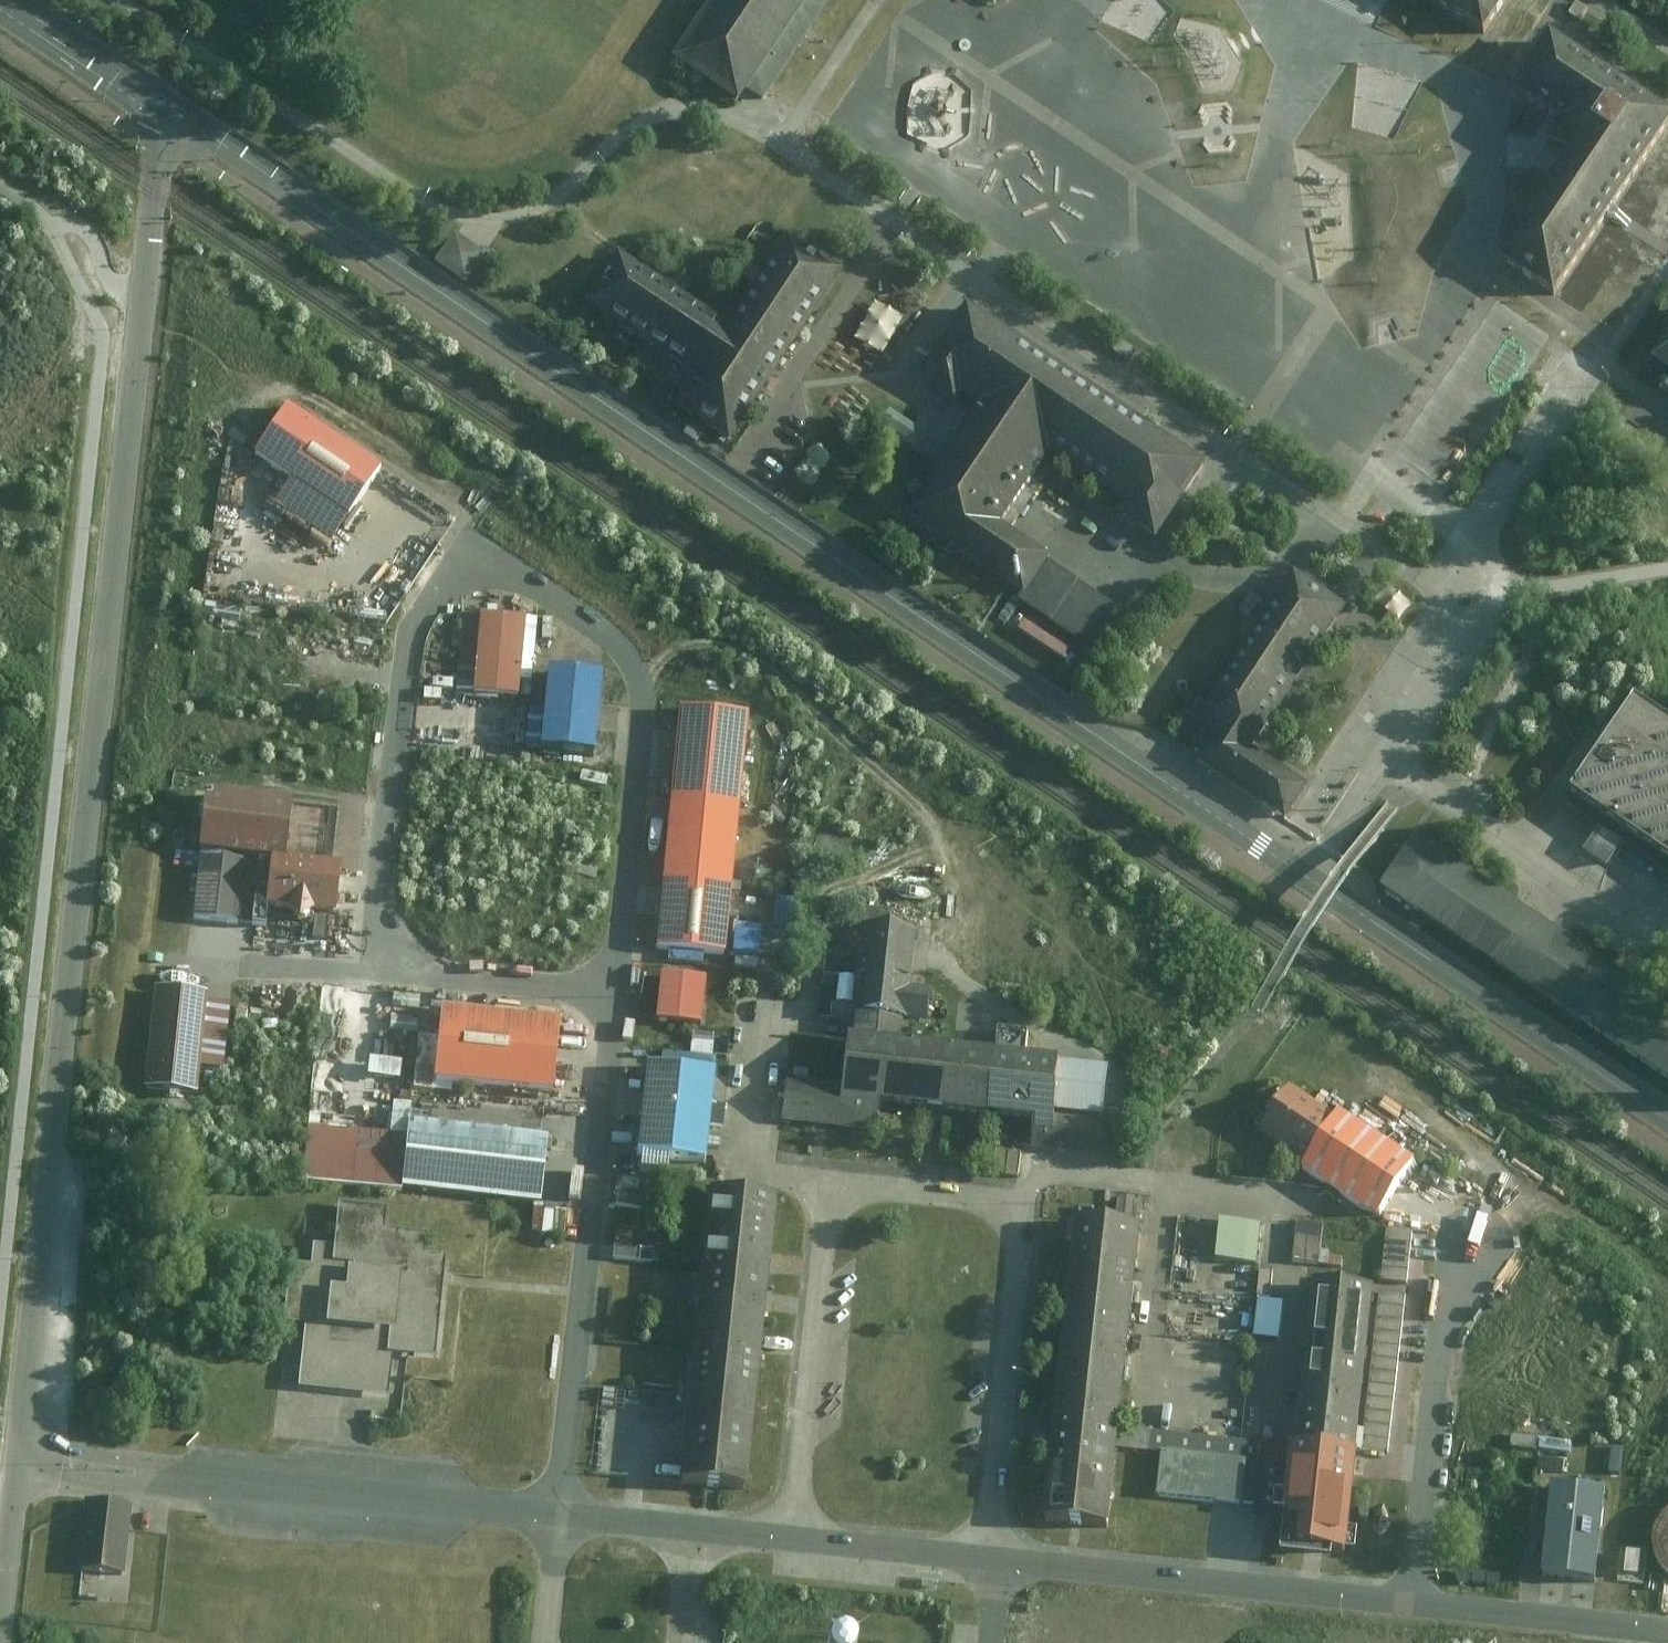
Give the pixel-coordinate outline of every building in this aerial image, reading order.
[(675,49),(737,91),(744,81),(764,95),(809,30),(829,0),(708,0),(675,49)] [(1482,29),(1501,0),(1438,0),(1482,29)] [(1570,11),(1581,18),(1589,6),(1579,0),(1577,0),(1570,11)] [(1563,292),(1642,169),(1667,129),(1667,103),(1620,72),(1555,30),(1517,89),(1563,119),(1553,136),(1571,147),(1503,253),(1563,292)] [(786,231),(726,321),(620,250),(584,304),(690,375),(674,398),(733,437),(769,383),(845,270),(786,231)] [(485,252),(456,232),(437,260),(466,279),(485,252)] [(1003,522),(1050,452),(1125,502),(1119,511),(1158,538),(1164,528),(1171,518),(1185,497),(1210,460),(970,300),(946,336),(937,349),(925,368),(919,377),(957,402),(963,394),(978,404),(905,512),(943,537),(977,560),(1025,592),(1049,556),(1050,553),(1003,522)] [(1658,358),(1667,365),(1667,343),(1658,358)] [(376,473),(282,408),(248,456),(285,482),(269,504),(326,544),(376,473)] [(890,408),(881,421),(908,439),(917,426),(890,408)] [(1049,556),(1025,592),(1020,598),(1085,641),(1113,599),(1049,556)] [(1218,731),(1200,758),(1277,809),(1282,812),(1288,816),(1309,783),(1304,780),(1253,746),(1261,733),(1291,689),(1340,614),(1343,609),(1291,574),(1197,717),(1218,731)] [(452,688),(469,690),(476,612),(459,611),(452,688)] [(523,617),(476,612),(469,690),(516,694),(523,617)] [(605,666),(552,661),(545,740),(597,744),(605,666)] [(1637,700),(1573,792),(1667,857),(1667,721),(1637,700)] [(687,709),(662,952),(734,960),(760,716),(687,709)] [(291,799),(199,789),(194,846),(244,850),(268,853),(285,855),(290,806),(291,799)] [(335,811),(290,806),(285,855),(330,859),(335,811)] [(1416,838),(1382,890),(1667,1078),(1667,1003),(1416,838)] [(187,917),(238,922),(244,850),(194,846),(187,917)] [(1223,860),(1205,847),(1200,855),(1218,867),(1223,860)] [(263,903),(268,853),(244,850),(238,922),(261,924),(263,903)] [(335,909),(339,860),(330,859),(285,855),(268,853),(263,903),(335,909)] [(776,887),(777,858),(748,857),(747,886),(776,887)] [(782,894),(780,919),(800,921),(802,896),(782,894)] [(741,953),(766,953),(766,925),(741,925),(741,953)] [(852,1033),(902,1038),(904,1018),(925,1020),(929,987),(908,984),(914,931),(863,925),(852,1033)] [(656,1018),(698,1021),(701,976),(659,973),(656,1018)] [(205,993),(153,989),(141,1090),(195,1094),(198,1067),(204,1000),(205,993)] [(227,1002),(204,1000),(198,1067),(221,1069),(227,1002)] [(565,1023),(444,1013),(440,1079),(560,1090),(565,1023)] [(1005,1026),(1002,1047),(1033,1051),(1036,1029),(1005,1026)] [(902,1038),(852,1033),(845,1032),(840,1082),(785,1076),(780,1122),(823,1126),(876,1132),(879,1101),(939,1107),(1034,1118),(1032,1144),(1047,1145),(1074,1148),(1100,1151),(1109,1060),(902,1038)] [(374,1075),(407,1077),(408,1058),(375,1056),(374,1075)] [(715,1077),(645,1071),(637,1156),(706,1163),(715,1077)] [(1306,1162),(1337,1114),(1294,1086),(1262,1134),(1299,1158),(1306,1162)] [(1337,1114),(1306,1162),(1302,1168),(1378,1217),(1416,1159),(1341,1110),(1337,1114)] [(409,1186),(543,1200),(550,1134),(416,1120),(409,1186)] [(1001,1172),(1025,1173),(1026,1149),(1002,1148),(1001,1172)] [(685,1301),(697,1302),(687,1394),(678,1482),(713,1486),(745,1489),(760,1344),(765,1300),(776,1196),(742,1193),(709,1189),(700,1276),(687,1275),(685,1301)] [(306,1265),(284,1264),(280,1322),(300,1324),(297,1389),(387,1396),(390,1354),(436,1358),(443,1259),(421,1257),(422,1236),(381,1231),(382,1208),(334,1204),(330,1245),(308,1244),(306,1265)] [(1111,1222),(1077,1218),(1055,1432),(1046,1520),(1077,1523),(1115,1527),(1123,1446),(1125,1426),(1140,1278),(1145,1225),(1111,1222)] [(1218,1261),(1255,1265),(1259,1224),(1222,1220),(1218,1261)] [(1295,1262),(1319,1264),(1323,1223),(1299,1220),(1295,1262)] [(1404,1278),(1409,1229),(1384,1226),(1379,1275),(1404,1278)] [(1258,1271),(1256,1297),(1270,1298),(1272,1272),(1258,1271)] [(1360,1451),(1375,1291),(1312,1285),(1295,1444),(1360,1451)] [(1375,1291),(1360,1451),(1389,1453),(1404,1294),(1375,1291)] [(1293,1464),(1295,1444),(1125,1426),(1123,1446),(1163,1450),(1249,1459),(1293,1464)] [(1358,1462),(1360,1451),(1295,1444),(1293,1464),(1287,1520),(1284,1545),(1313,1548),(1349,1552),(1358,1462)] [(1244,1503),(1249,1459),(1163,1450),(1159,1494),(1225,1501),(1244,1503)] [(1287,1520),(1293,1464),(1249,1459),(1244,1503),(1256,1504),(1254,1516),(1287,1520)] [(1596,1578),(1607,1490),(1550,1484),(1539,1571),(1568,1575),(1596,1578)] [(131,1506),(90,1502),(83,1573),(124,1577),(131,1506)] [(1663,1523),(1657,1537),(1657,1552),(1662,1566),(1667,1574),(1667,1518),(1663,1523)] [(1621,1559),(1620,1580),(1633,1581),(1634,1560),(1621,1559)]
